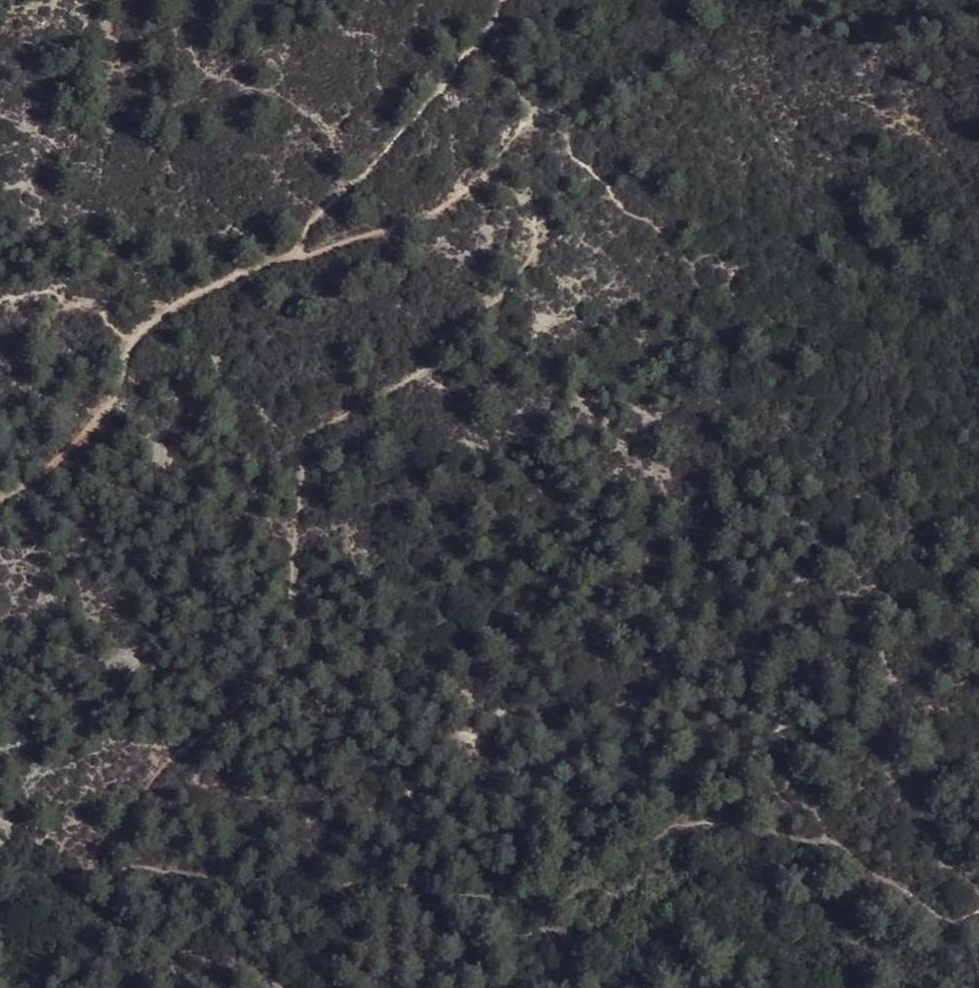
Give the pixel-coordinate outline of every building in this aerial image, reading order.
[(976,658),(977,658),(978,657),(978,643),(975,643),(972,645),(971,646),(970,649),(970,651),(970,654),(971,655),(975,657),(976,658)]
